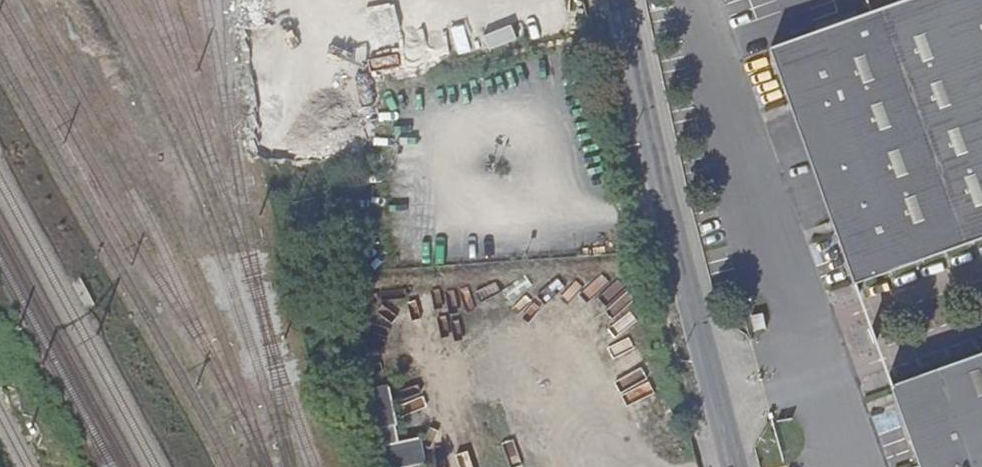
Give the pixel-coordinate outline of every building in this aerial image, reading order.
[(775,50),(801,122),(847,106),(880,195),(834,212),(861,285),(981,241),(981,0),(913,0),(874,14),(775,50)] [(874,14),(913,0),(869,0),(874,14)] [(847,106),(801,122),(834,212),(880,195),(847,106)] [(893,386),(922,466),(981,466),(981,355),(893,386)] [(429,461),(425,434),(402,438),(393,382),(369,385),(382,466),(393,466),(429,461)]
